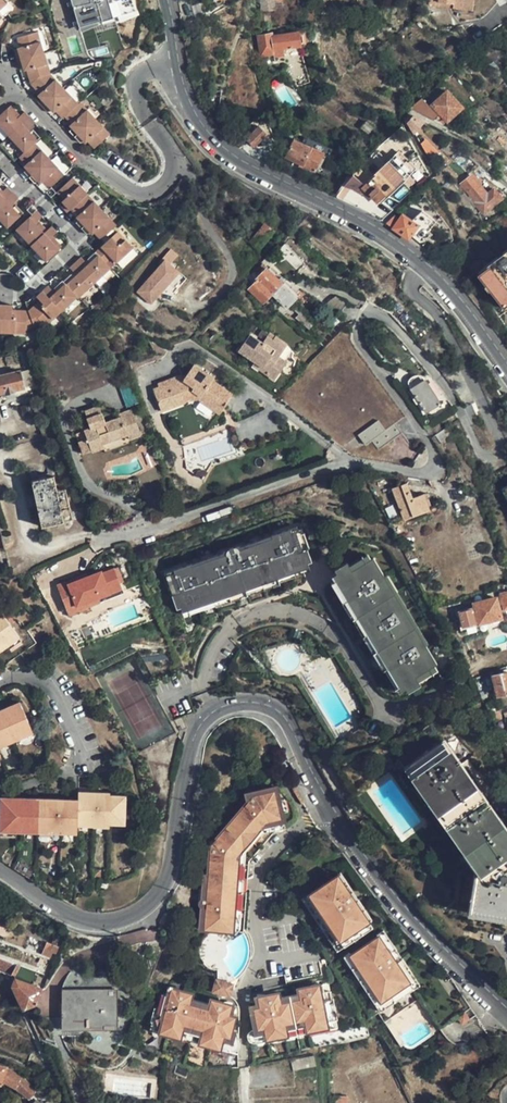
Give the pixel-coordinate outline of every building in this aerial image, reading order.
[(134,12),(131,0),(69,0),(78,29),(99,23),(100,22),(113,18),(115,18),(134,12)] [(262,10),(285,8),(284,0),(261,0),(262,10)] [(428,7),(438,8),(438,4),(453,5),(453,10),(466,11),(467,0),(429,0),(428,7)] [(466,11),(473,12),(474,0),(467,0),(466,11)] [(134,12),(115,18),(117,23),(137,16),(136,12),(134,12)] [(259,30),(271,28),(269,13),(260,14),(259,30)] [(100,28),(99,23),(78,29),(79,33),(100,28)] [(74,102),(47,72),(34,31),(16,36),(18,44),(16,45),(16,49),(14,50),(17,62),(21,62),(22,66),(25,66),(29,80),(36,89),(35,91),(36,94),(35,95),(39,100),(44,105),(45,103),(49,107),(52,106),(59,114),(62,112),(67,120),(65,122),(67,125),(65,127),(75,138),(77,136),(80,139),(82,137),(89,144),(103,132),(75,100),(74,102)] [(308,49),(305,34),(299,34),(299,32),(272,36),(272,33),(258,36),(261,55),(274,54),(274,56),(301,52),(302,50),(308,49)] [(420,97),(409,106),(433,119),(440,114),(447,121),(461,106),(447,90),(428,107),(420,97)] [(211,91),(212,108),(222,108),(221,91),(211,91)] [(165,110),(159,93),(147,97),(152,115),(165,110)] [(38,141),(42,137),(34,128),(38,124),(32,118),(26,110),(21,114),(12,104),(0,116),(0,123),(25,152),(22,156),(28,163),(26,165),(41,181),(43,180),(49,187),(66,172),(38,141)] [(413,132),(423,120),(411,114),(406,121),(413,132)] [(367,134),(372,126),(365,121),(360,128),(367,134)] [(255,147),(267,134),(260,126),(246,140),(255,147)] [(315,172),(324,154),(294,139),(286,157),(315,172)] [(369,194),(377,203),(381,198),(413,167),(397,151),(357,191),(366,196),(369,194)] [(483,213),(501,197),(493,187),(487,192),(472,175),(462,182),(477,200),(474,203),(483,213)] [(117,225),(73,177),(58,190),(64,197),(62,200),(64,202),(61,205),(66,211),(73,206),(79,214),(76,216),(78,219),(75,222),(86,234),(88,232),(91,234),(95,232),(101,239),(117,225)] [(8,184),(4,188),(0,184),(0,217),(9,226),(25,210),(16,200),(20,196),(8,184)] [(377,203),(368,213),(382,220),(390,209),(381,198),(377,203)] [(464,215),(474,207),(469,200),(458,208),(464,215)] [(59,232),(54,226),(51,230),(40,219),(44,215),(39,209),(32,216),(14,232),(44,264),(65,245),(55,235),(59,232)] [(403,215),(393,228),(409,239),(416,228),(424,233),(426,231),(434,220),(420,210),(412,221),(403,215)] [(259,248),(273,231),(264,224),(250,240),(259,248)] [(237,237),(240,232),(234,227),(230,231),(237,237)] [(409,239),(422,249),(432,235),(426,231),(424,233),(416,228),(409,239)] [(71,299),(74,301),(106,272),(101,266),(109,260),(113,265),(131,249),(117,233),(92,255),(82,265),(78,262),(71,268),(65,273),(68,277),(59,286),(56,283),(46,292),(42,289),(30,300),(32,304),(24,312),(8,311),(8,305),(0,305),(0,332),(23,333),(23,330),(39,328),(71,299)] [(304,264),(285,244),(275,255),(295,274),(304,264)] [(479,275),(503,305),(506,302),(506,253),(479,275)] [(185,281),(164,264),(155,275),(176,292),(185,281)] [(262,264),(255,272),(259,276),(256,279),(258,281),(250,289),(263,303),(272,294),(286,308),(297,298),(262,264)] [(172,292),(157,280),(152,287),(167,299),(172,292)] [(263,343),(250,335),(238,353),(254,363),(252,367),(275,381),(287,362),(279,357),(287,345),(270,334),(263,343)] [(231,393),(211,379),(212,377),(193,365),(185,377),(178,380),(177,378),(152,388),(160,410),(185,400),(182,392),(190,389),(200,396),(198,400),(220,413),(227,402),(227,401),(231,393)] [(21,372),(0,377),(0,394),(6,392),(7,394),(15,392),(15,391),(25,388),(21,372)] [(440,403),(426,380),(412,389),(426,412),(440,403)] [(132,437),(141,433),(132,409),(120,414),(120,417),(107,421),(105,416),(90,421),(91,427),(77,432),(84,452),(94,449),(95,450),(105,447),(106,449),(132,439),(132,437)] [(379,450),(403,433),(396,424),(386,431),(378,421),(358,435),(366,445),(372,441),(379,450)] [(180,439),(183,446),(204,438),(201,431),(180,439)] [(30,483),(53,477),(50,466),(45,468),(47,476),(35,479),(33,470),(28,472),(30,483)] [(57,493),(53,477),(30,483),(42,530),(62,525),(72,523),(64,491),(57,493)] [(392,488),(405,523),(432,512),(426,493),(412,499),(406,483),(392,488)] [(316,559),(312,546),(309,547),(302,527),(301,524),(271,534),(272,538),(260,542),(258,538),(241,545),(242,549),(237,550),(235,543),(229,545),(232,552),(224,555),(223,551),(208,556),(210,560),(194,565),(193,562),(163,572),(176,608),(180,606),(312,560),(316,559)] [(64,534),(62,525),(42,530),(45,539),(64,534)] [(309,547),(312,546),(313,546),(306,525),(302,527),(309,547)] [(272,538),(271,534),(258,538),(260,542),(272,538)] [(232,552),(229,545),(222,548),(223,551),(224,555),(232,552)] [(358,567),(376,556),(373,551),(355,562),(358,567)] [(417,617),(405,596),(400,597),(393,585),(397,583),(392,575),(379,554),(376,556),(358,567),(355,562),(352,558),(340,565),(343,569),(361,603),(358,606),(369,622),(372,621),(378,633),(376,634),(389,657),(392,656),(409,687),(411,690),(424,683),(423,681),(419,674),(440,662),(442,660),(432,642),(425,630),(422,632),(414,619),(417,617)] [(210,560),(208,556),(193,562),(194,565),(210,560)] [(315,568),(312,560),(180,606),(183,614),(219,601),(220,603),(284,580),(284,579),(315,568)] [(116,564),(122,578),(125,576),(120,562),(116,564)] [(124,584),(122,578),(116,564),(104,569),(103,568),(90,574),(60,587),(69,607),(124,584)] [(361,603),(343,569),(334,575),(347,598),(345,600),(385,670),(389,669),(402,691),(409,687),(392,656),(389,657),(376,634),(378,633),(372,621),(369,622),(358,606),(361,603)] [(60,587),(90,574),(89,571),(59,584),(60,587)] [(400,597),(405,596),(397,583),(393,585),(400,597)] [(127,591),(124,584),(69,607),(73,616),(93,607),(93,606),(127,591)] [(504,608),(506,607),(506,593),(499,595),(501,605),(503,604),(504,608)] [(475,608),(458,612),(462,627),(501,618),(496,598),(473,604),(475,608)] [(0,611),(0,655),(21,640),(0,611)] [(425,630),(417,617),(414,619),(422,632),(425,630)] [(419,674),(423,681),(444,668),(440,662),(419,674)] [(493,676),(498,695),(506,692),(506,672),(493,676)] [(32,733),(19,702),(0,711),(0,747),(32,733)] [(500,709),(490,713),(494,721),(502,718),(500,709)] [(186,728),(182,717),(174,719),(179,731),(186,728)] [(444,740),(410,763),(480,866),(476,869),(470,907),(506,913),(506,832),(444,740)] [(342,785),(337,788),(345,800),(349,797),(342,785)] [(250,796),(233,815),(213,838),(212,837),(211,837),(209,837),(208,837),(206,838),(206,852),(205,870),(203,870),(202,888),(202,895),(201,895),(200,896),(199,897),(198,897),(198,899),(198,901),(198,902),(198,904),(199,905),(200,906),(201,907),(201,908),(200,926),(221,927),(222,928),(224,929),(225,930),(227,930),(228,930),(229,930),(231,929),(232,928),(232,927),(233,926),(232,918),(232,917),(230,916),(230,915),(228,915),(228,911),(232,911),(232,910),(232,909),(232,908),(232,907),(232,905),(232,904),(233,903),(233,902),(233,900),(234,898),(234,897),(235,890),(235,877),(236,862),(237,857),(244,849),(241,846),(248,837),(256,828),(259,831),(266,822),(271,821),(283,818),(282,810),(279,797),(276,786),(250,791),(250,792),(249,792),(249,793),(248,794),(248,795),(249,795),(250,796)] [(76,803),(76,829),(123,829),(123,800),(107,800),(107,796),(76,796),(76,803)] [(285,796),(279,797),(282,810),(288,809),(285,796)] [(40,803),(0,802),(0,837),(40,837),(40,803)] [(40,803),(40,837),(76,837),(76,829),(76,803),(40,803)] [(283,818),(271,821),(272,828),(285,826),(283,818)] [(266,822),(259,831),(259,832),(272,828),(271,821),(266,822)] [(256,828),(248,837),(253,841),(260,832),(259,832),(259,831),(256,828)] [(251,843),(248,837),(241,846),(244,849),(244,850),(245,850),(251,843)] [(396,847),(384,856),(392,865),(403,857),(396,847)] [(244,850),(244,849),(237,857),(236,862),(243,863),(244,850)] [(243,863),(236,862),(235,877),(242,878),(243,863)] [(342,872),(339,874),(351,892),(354,890),(342,872)] [(351,892),(339,874),(310,893),(341,939),(370,920),(357,900),(351,892)] [(235,890),(234,897),(234,908),(241,908),(242,891),(235,890)] [(374,926),(370,920),(341,939),(310,893),(303,898),(338,950),(374,926)] [(359,898),(357,900),(370,920),(373,918),(359,898)] [(232,927),(232,928),(239,928),(241,911),(233,911),(232,911),(228,911),(228,915),(230,915),(230,916),(232,917),(232,918),(233,920),(233,922),(234,924),(233,926),(232,927)] [(398,950),(384,929),(377,934),(378,936),(380,935),(392,953),(398,950)] [(352,954),(351,954),(382,1000),(411,981),(398,961),(392,953),(380,935),(378,936),(352,954)] [(51,955),(55,957),(59,947),(46,942),(42,952),(40,956),(50,959),(51,955)] [(403,957),(398,961),(411,981),(382,1000),(351,954),(352,954),(351,951),(345,955),(382,1010),(421,983),(403,957)] [(13,974),(19,960),(17,959),(15,963),(0,956),(0,969),(13,974)] [(213,991),(228,995),(232,982),(216,978),(213,991)] [(36,1005),(42,991),(14,979),(12,986),(24,1010),(36,1005)] [(252,1036),(254,1036),(265,1033),(266,1036),(284,1031),(283,1028),(295,1026),(306,1024),(306,1026),(324,1022),(324,1019),(335,1017),(337,1016),(332,996),(330,997),(328,988),(322,990),(320,982),(303,986),(302,987),(301,988),(300,989),(300,990),(300,991),(275,997),(274,996),(273,995),(272,995),(271,994),(270,993),(269,994),(252,997),(254,1006),(249,1007),(250,1015),(248,1016),(252,1036)] [(232,1012),(234,1005),(226,1003),(218,1001),(216,1001),(215,1001),(214,1001),(213,1001),(213,1002),(212,1002),(211,1003),(187,997),(187,996),(186,995),(186,994),(185,993),(184,992),(182,992),(166,988),(164,995),(160,993),(156,1007),(152,1006),(148,1022),(151,1022),(161,1025),(160,1028),(170,1030),(179,1033),(180,1030),(191,1033),(201,1035),(200,1038),(210,1041),(219,1043),(220,1040),(230,1043),(233,1044),(237,1029),(233,1027),(237,1014),(232,1012)] [(103,1002),(103,989),(64,989),(64,1028),(92,1028),(92,1020),(117,1020),(117,1005),(106,1005),(103,1002)] [(120,989),(103,989),(103,1002),(106,1005),(117,1005),(117,1020),(92,1020),(92,1028),(64,1028),(64,1032),(120,1031),(120,989)] [(226,1003),(234,1005),(238,1006),(238,1004),(238,1002),(238,1001),(237,1000),(236,999),(235,998),(234,997),(232,996),(228,995),(226,1003)] [(467,1011),(459,1016),(464,1024),(472,1019),(467,1011)] [(337,1025),(335,1017),(324,1019),(324,1022),(326,1028),(337,1025)] [(161,1025),(151,1022),(148,1031),(168,1037),(170,1030),(160,1028),(161,1025)] [(324,1022),(306,1026),(308,1032),(326,1028),(324,1022)] [(306,1024),(295,1026),(297,1034),(308,1032),(306,1026),(306,1024)] [(283,1028),(284,1031),(285,1037),(297,1034),(295,1026),(283,1028)] [(170,1030),(168,1037),(188,1042),(191,1033),(180,1030),(179,1033),(170,1030)] [(266,1036),(267,1041),(285,1037),(284,1031),(266,1036)] [(201,1035),(191,1033),(188,1042),(208,1047),(210,1041),(200,1038),(201,1035)] [(265,1033),(254,1036),(256,1044),(267,1041),(266,1036),(265,1033)] [(228,1052),(230,1043),(220,1040),(219,1043),(210,1041),(208,1047),(228,1052)] [(14,1087),(27,1097),(35,1088),(22,1077),(9,1070),(0,1067),(0,1084),(0,1085),(2,1082),(14,1087)] [(157,1101),(159,1080),(107,1074),(105,1096),(157,1101)]
